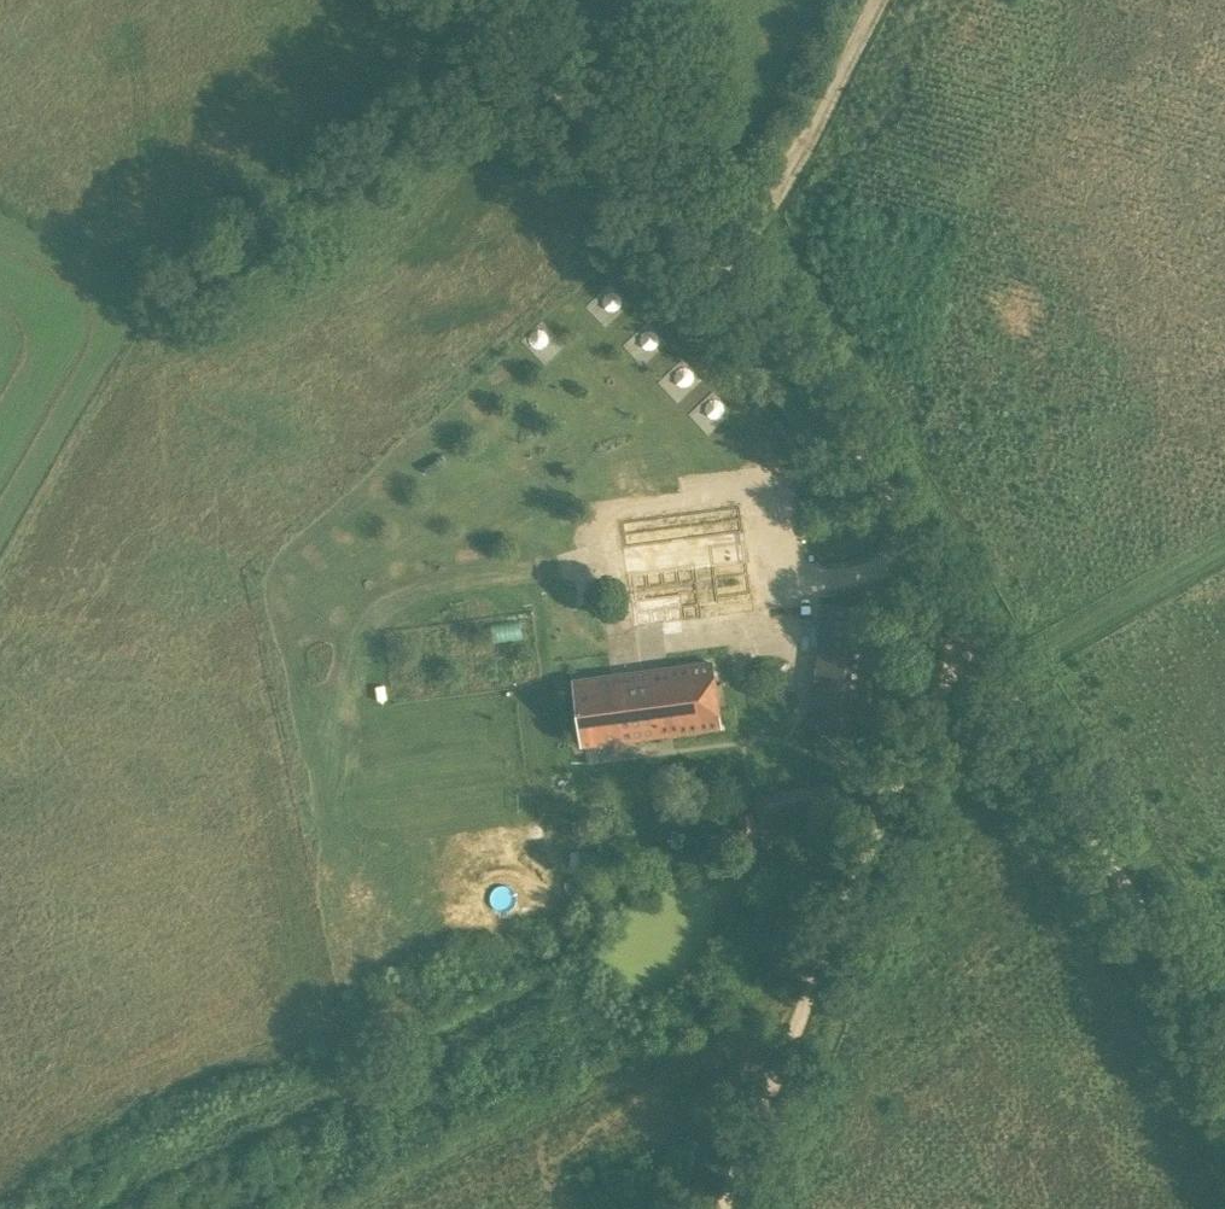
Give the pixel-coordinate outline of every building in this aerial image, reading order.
[(582,745),(720,727),(706,616),(753,609),(740,506),(621,521),(631,598),(630,598),(640,672),(573,681),(582,745)] [(867,731),(880,610),(824,604),(811,725),(867,731)] [(734,817),(739,838),(757,834),(752,813),(734,817)]
